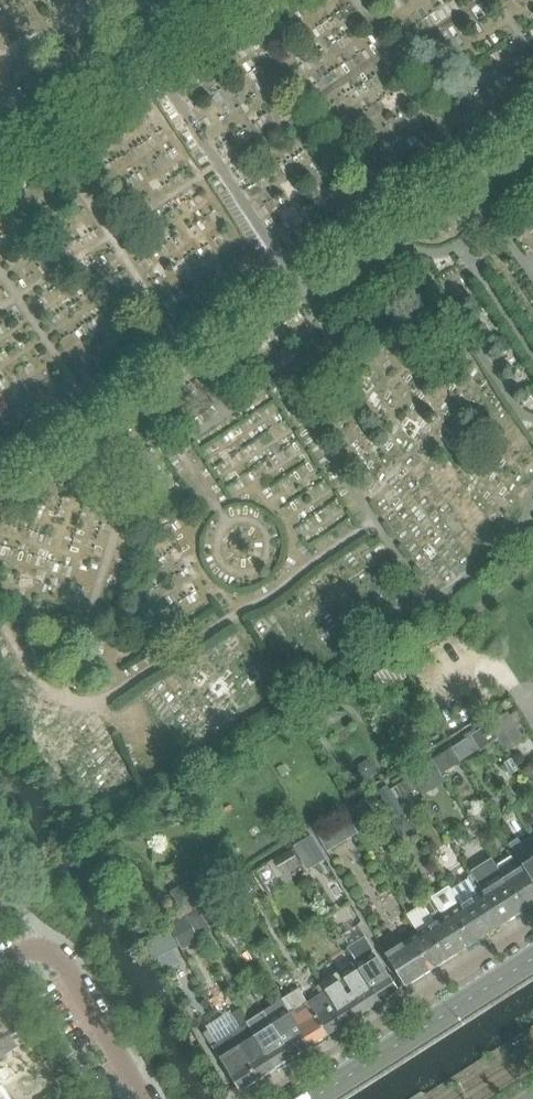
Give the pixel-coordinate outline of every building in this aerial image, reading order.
[(525,740),(509,713),(490,725),(499,739),(507,751),(525,740)] [(499,739),(490,725),(472,736),(480,750),(482,752),(486,749),(486,747),(499,739)] [(480,750),(472,736),(453,748),(461,762),(480,750)] [(461,762),(453,748),(451,745),(431,757),(433,760),(440,773),(442,776),(457,767),(458,768),(463,765),(461,762)] [(418,789),(411,778),(395,789),(402,800),(418,789)] [(385,826),(370,801),(354,811),(369,836),(385,826)] [(328,852),(359,834),(350,818),(319,836),(328,852)] [(292,849),(291,850),(302,867),(305,874),(311,871),(308,865),(323,856),(314,841),(312,838),(297,846),(292,849)] [(519,839),(511,844),(518,855),(517,856),(532,881),(532,861),(519,839)] [(302,867),(291,850),(274,861),(275,862),(271,864),(278,875),(281,872),(285,878),(302,867)] [(517,856),(498,867),(526,912),(532,907),(532,881),(517,856)] [(526,912),(498,867),(494,861),(473,874),(474,875),(505,925),(526,912)] [(269,865),(257,873),(271,895),(284,887),(269,865)] [(483,939),(505,925),(474,875),(468,878),(478,897),(463,907),(483,939)] [(250,877),(238,884),(247,896),(258,890),(250,877)] [(198,900),(187,882),(169,893),(180,911),(198,900)] [(235,886),(220,894),(230,909),(244,901),(235,886)] [(483,939),(463,907),(450,887),(433,899),(433,900),(431,901),(462,952),(483,939)] [(228,910),(219,894),(207,901),(217,917),(228,910)] [(462,952),(431,901),(408,916),(420,935),(419,935),(439,967),(462,952)] [(211,932),(196,908),(184,916),(184,918),(189,925),(198,940),(211,932)] [(251,909),(243,915),(248,922),(256,917),(251,909)] [(184,918),(167,929),(178,946),(180,950),(198,940),(189,925),(184,918)] [(167,929),(145,943),(156,959),(178,946),(167,929)] [(439,967),(419,935),(387,955),(407,987),(412,984),(439,967)] [(400,992),(366,937),(349,948),(357,962),(382,1003),(400,992)] [(382,1003),(357,962),(353,965),(353,964),(339,973),(365,1013),(382,1003)] [(365,1013),(339,973),(321,985),(347,1025),(365,1013)] [(28,1023),(2,985),(0,986),(0,1040),(28,1023)] [(347,1025),(321,985),(317,988),(322,995),(308,1004),(329,1036),(347,1025)] [(329,1036),(308,1004),(299,990),(283,1000),(284,1001),(312,1047),(329,1036)] [(312,1047),(284,1001),(266,1013),(294,1058),(312,1047)] [(276,1069),(248,1023),(240,1009),(233,1014),(243,1029),(233,1035),(260,1080),(276,1069)] [(294,1058),(266,1013),(265,1012),(248,1023),(276,1069),(294,1058)] [(260,1080),(233,1035),(219,1044),(210,1031),(205,1034),(216,1053),(241,1091),(260,1080)]
